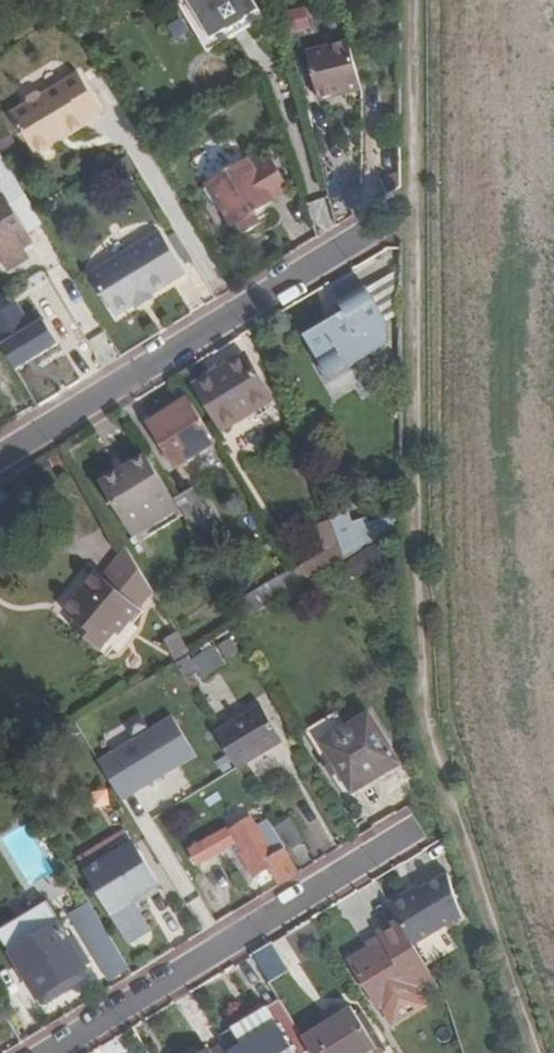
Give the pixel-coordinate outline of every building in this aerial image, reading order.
[(259,6),(209,37),(186,0),(176,0),(206,50),(264,14),(259,6)] [(209,37),(259,6),(255,0),(186,0),(209,37)] [(86,16),(77,2),(64,10),(73,24),(86,16)] [(297,32),(314,28),(309,7),(293,10),(297,32)] [(318,96),(335,92),(334,87),(359,81),(348,37),(306,49),(318,96)] [(87,122),(86,119),(101,109),(77,70),(42,91),(34,89),(26,94),(24,102),(6,113),(33,155),(87,122)] [(334,87),(335,92),(361,86),(359,81),(334,87)] [(2,260),(9,264),(20,258),(20,249),(13,238),(25,231),(39,222),(0,158),(0,256),(2,260)] [(232,224),(238,221),(251,213),(274,200),(271,196),(287,187),(269,158),(254,167),(250,160),(208,184),(232,224)] [(251,213),(238,221),(245,233),(258,225),(251,213)] [(147,289),(150,292),(185,271),(158,229),(90,271),(115,313),(134,302),(132,298),(147,289)] [(13,238),(20,249),(32,241),(25,231),(13,238)] [(186,261),(193,256),(178,231),(171,236),(186,261)] [(385,338),(385,319),(366,286),(340,302),(345,311),(305,335),(323,365),(319,367),(329,383),(351,369),(348,364),(370,351),(368,347),(385,338)] [(132,298),(134,302),(136,305),(152,295),(150,292),(147,289),(132,298)] [(222,428),(271,398),(246,356),(197,386),(222,428)] [(214,442),(187,399),(149,423),(174,465),(214,442)] [(173,499),(191,528),(209,518),(211,516),(193,487),(173,499)] [(333,516),(349,510),(346,501),(329,507),(333,516)] [(353,521),(349,510),(333,516),(329,518),(333,529),(353,521)] [(333,529),(345,560),(375,542),(367,517),(353,521),(333,529)] [(216,529),(209,518),(191,528),(198,539),(216,529)] [(152,591),(126,549),(102,578),(96,573),(92,578),(63,611),(76,622),(71,628),(99,652),(127,620),(152,591)] [(291,570),(238,604),(247,619),(301,586),(291,570)] [(190,654),(176,630),(163,639),(177,662),(190,654)] [(196,659),(204,671),(218,664),(210,651),(196,659)] [(258,702),(213,729),(238,769),(283,742),(258,702)] [(341,775),(352,792),(399,763),(368,714),(321,743),(333,762),(326,766),(334,779),(341,775)] [(124,800),(203,760),(180,716),(101,756),(124,800)] [(289,817),(273,827),(287,850),(304,840),(289,817)] [(279,885),(299,873),(286,851),(275,857),(254,823),(234,834),(243,849),(239,852),(254,878),(269,869),(279,885)] [(226,829),(190,851),(198,865),(234,843),(226,829)] [(89,876),(134,847),(126,833),(80,861),(89,876)] [(134,847),(89,876),(131,944),(153,931),(134,901),(159,885),(135,847),(134,847)] [(436,885),(422,861),(407,870),(421,894),(436,885)] [(11,952),(38,996),(85,967),(47,902),(0,931),(0,934),(11,952)] [(110,979),(129,967),(111,937),(92,949),(110,979)] [(254,956),(274,986),(302,967),(282,938),(254,956)] [(414,946),(362,977),(371,992),(380,1008),(433,976),(414,946)] [(364,996),(371,992),(362,977),(355,981),(364,996)] [(220,1035),(226,1044),(231,1052),(306,1052),(310,1050),(302,1037),(279,999),(220,1035)] [(376,1046),(352,1008),(337,1017),(330,1006),(322,1011),(328,1022),(302,1037),(310,1050),(312,1052),(364,1052),(376,1046)] [(390,1015),(379,1022),(387,1035),(398,1028),(390,1015)] [(226,1044),(210,1052),(231,1052),(226,1044)]
